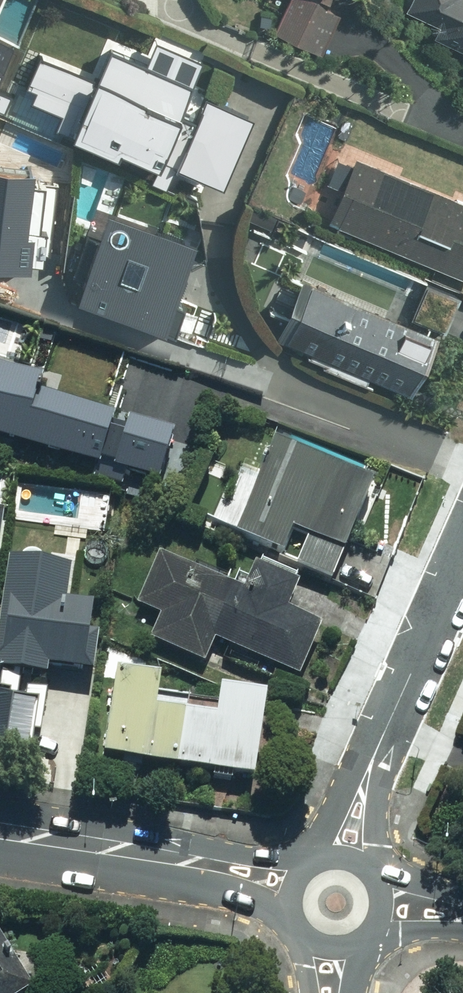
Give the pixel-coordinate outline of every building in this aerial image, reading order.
[(396,13),(424,26),(420,35),(462,56),(462,2),(459,0),(402,0),(396,13)] [(188,59),(160,47),(152,64),(109,45),(97,73),(47,51),(34,81),(35,93),(64,107),(62,119),(72,131),(213,193),(243,125),(172,94),(188,59)] [(351,161),(326,223),(462,281),(462,208),(351,161)] [(0,164),(0,264),(64,263),(72,169),(0,164)] [(200,231),(109,205),(79,305),(171,331),(200,231)] [(292,284),(268,341),(403,397),(427,340),(292,284)] [(43,385),(0,371),(0,447),(91,476),(107,427),(36,405),(43,385)] [(304,542),(291,573),(331,591),(373,495),(262,446),(245,485),(214,471),(192,522),(277,559),(288,534),(304,542)] [(145,641),(201,665),(209,646),(295,683),(318,628),(281,612),(290,590),(241,569),(232,591),(155,558),(133,609),(155,618),(145,641)] [(69,572),(14,562),(0,644),(0,662),(51,671),(52,663),(81,668),(92,605),(64,600),(69,572)] [(148,718),(152,685),(111,680),(100,763),(245,782),(256,699),(204,692),(200,725),(148,718)] [(23,751),(34,693),(0,686),(0,747),(23,751)] [(0,934),(0,992),(36,992),(48,985),(11,927),(0,934)]
